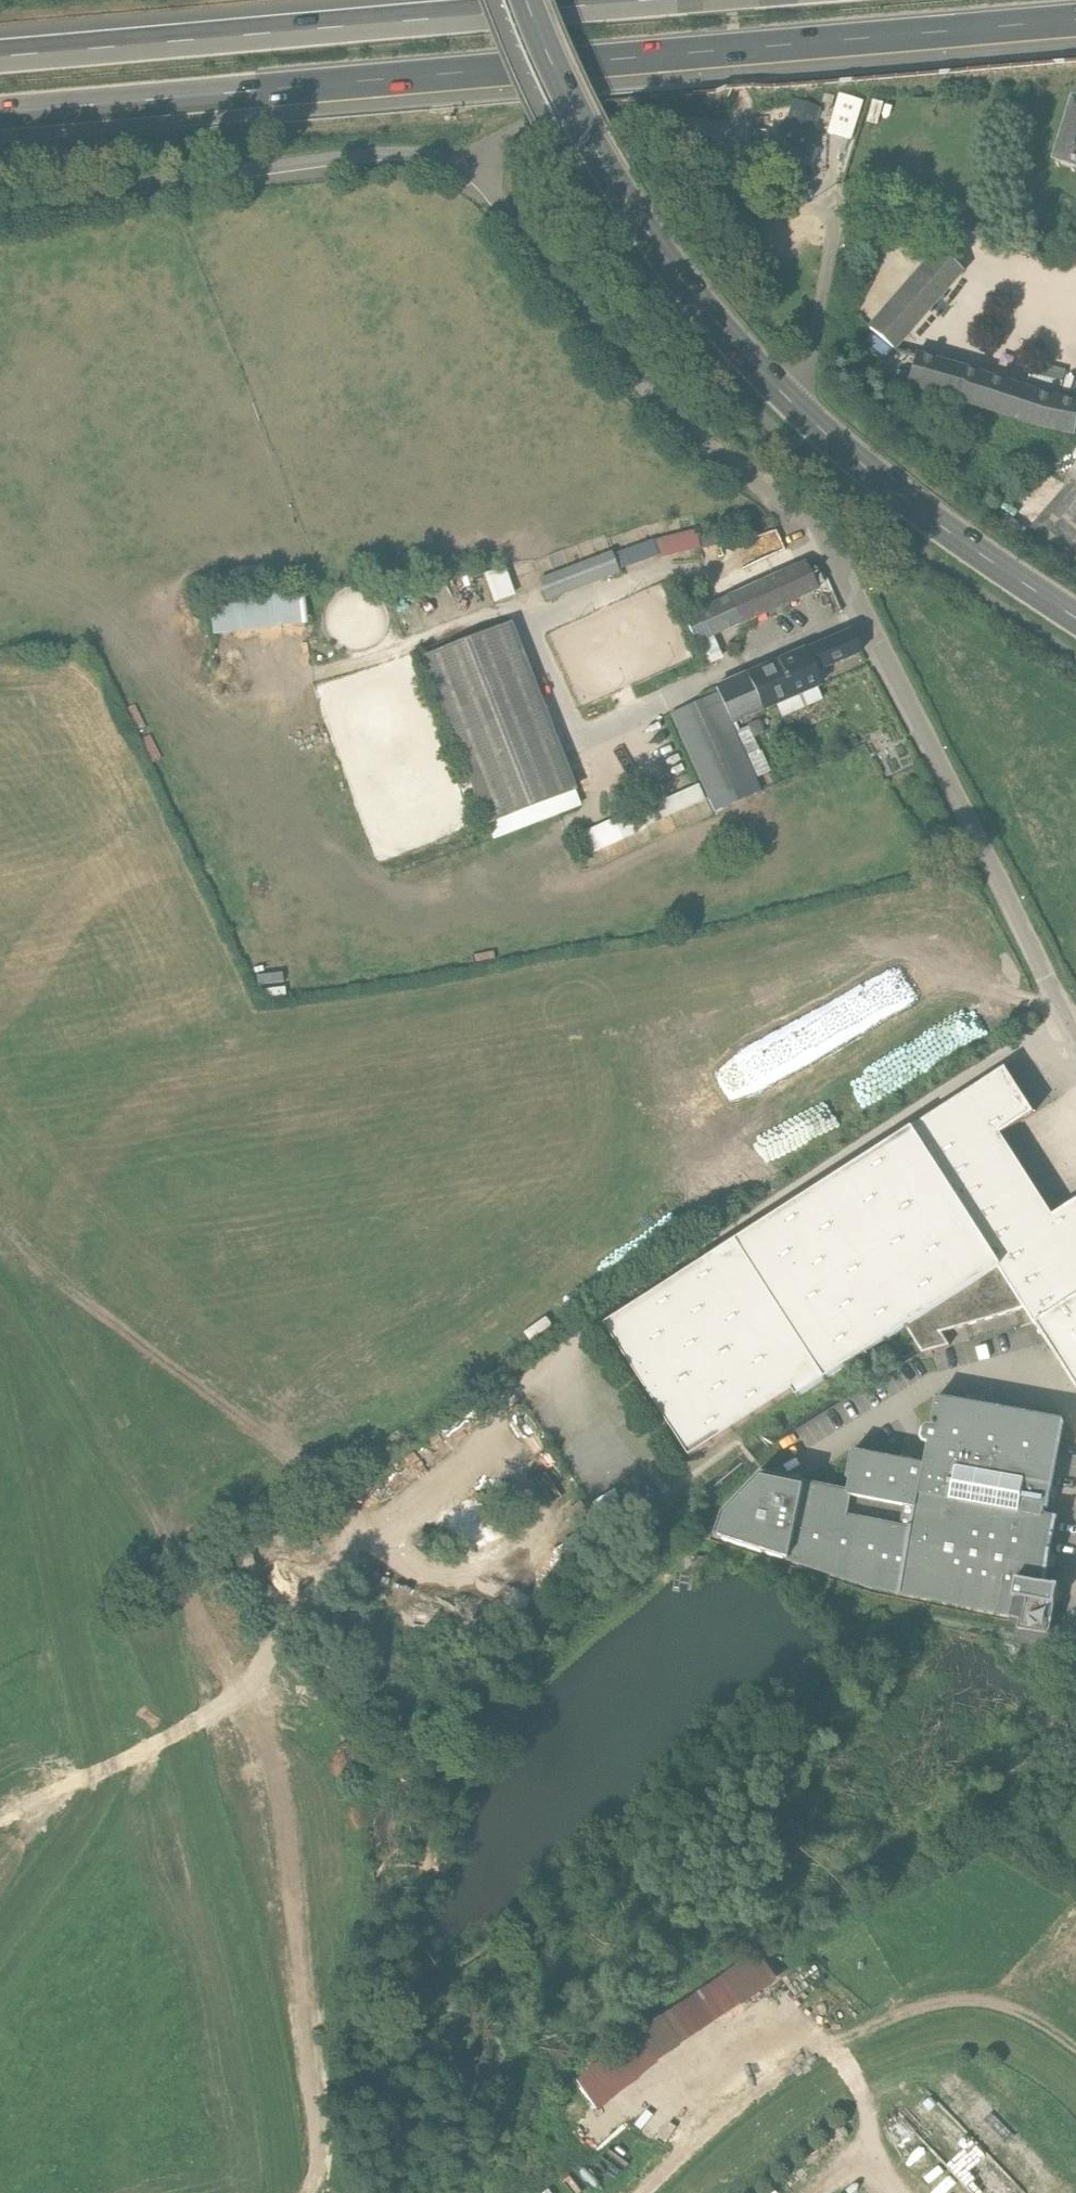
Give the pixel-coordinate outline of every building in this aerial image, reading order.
[(827,131),(852,138),(864,98),(839,90),(827,131)] [(820,109),(792,100),(769,173),(800,183),(808,160),(804,158),(820,109)] [(1059,170),(1075,175),(1075,112),(1059,170)] [(962,271),(937,249),(869,328),(893,349),(962,271)] [(915,355),(906,386),(1075,434),(1075,402),(915,355)] [(620,568),(700,546),(695,528),(615,549),(620,568)] [(709,545),(682,552),(684,562),(711,555),(709,545)] [(609,554),(540,580),(547,599),(616,573),(609,554)] [(817,589),(805,563),(725,598),(737,625),(817,589)] [(505,564),(484,571),(495,601),(516,593),(505,564)] [(307,653),(305,588),(237,590),(238,628),(284,627),(285,653),(307,653)] [(737,625),(725,598),(683,617),(695,644),(709,637),(737,625)] [(509,626),(422,658),(493,840),(580,807),(509,626)] [(851,631),(805,650),(814,672),(860,652),(851,631)] [(719,658),(709,637),(695,644),(705,665),(719,658)] [(805,650),(775,662),(790,697),(777,703),(783,714),(820,698),(815,686),(820,684),(814,672),(805,650)] [(775,662),(716,688),(731,723),(777,703),(790,697),(775,662)] [(716,693),(670,714),(708,799),(753,779),(716,693)] [(698,787),(637,814),(643,828),(703,801),(698,787)] [(636,810),(587,832),(596,852),(645,830),(643,828),(637,814),(636,810)] [(1075,1297),(1075,1202),(1053,1217),(1001,1135),(1034,1113),(1005,1069),(913,1128),(606,1326),(690,1457),(793,1391),(798,1397),(906,1328),(922,1353),(950,1346),(941,1333),(1024,1309),(1034,1324),(1075,1297)] [(1034,1324),(1036,1326),(1075,1388),(1075,1297),(1034,1324)] [(723,1513),(715,1537),(871,1588),(1020,1619),(1018,1628),(1049,1634),(1058,1586),(1044,1584),(1047,1569),(1063,1572),(1066,1554),(1050,1551),(1058,1517),(1043,1516),(1044,1507),(1047,1508),(1064,1421),(937,1397),(924,1465),(853,1451),(847,1479),(850,1479),(848,1492),(838,1490),(838,1491),(807,1484),(807,1483),(762,1473),(723,1513)] [(578,2080),(599,2110),(660,2061),(777,1982),(757,1951),(650,2028),(578,2080)]
